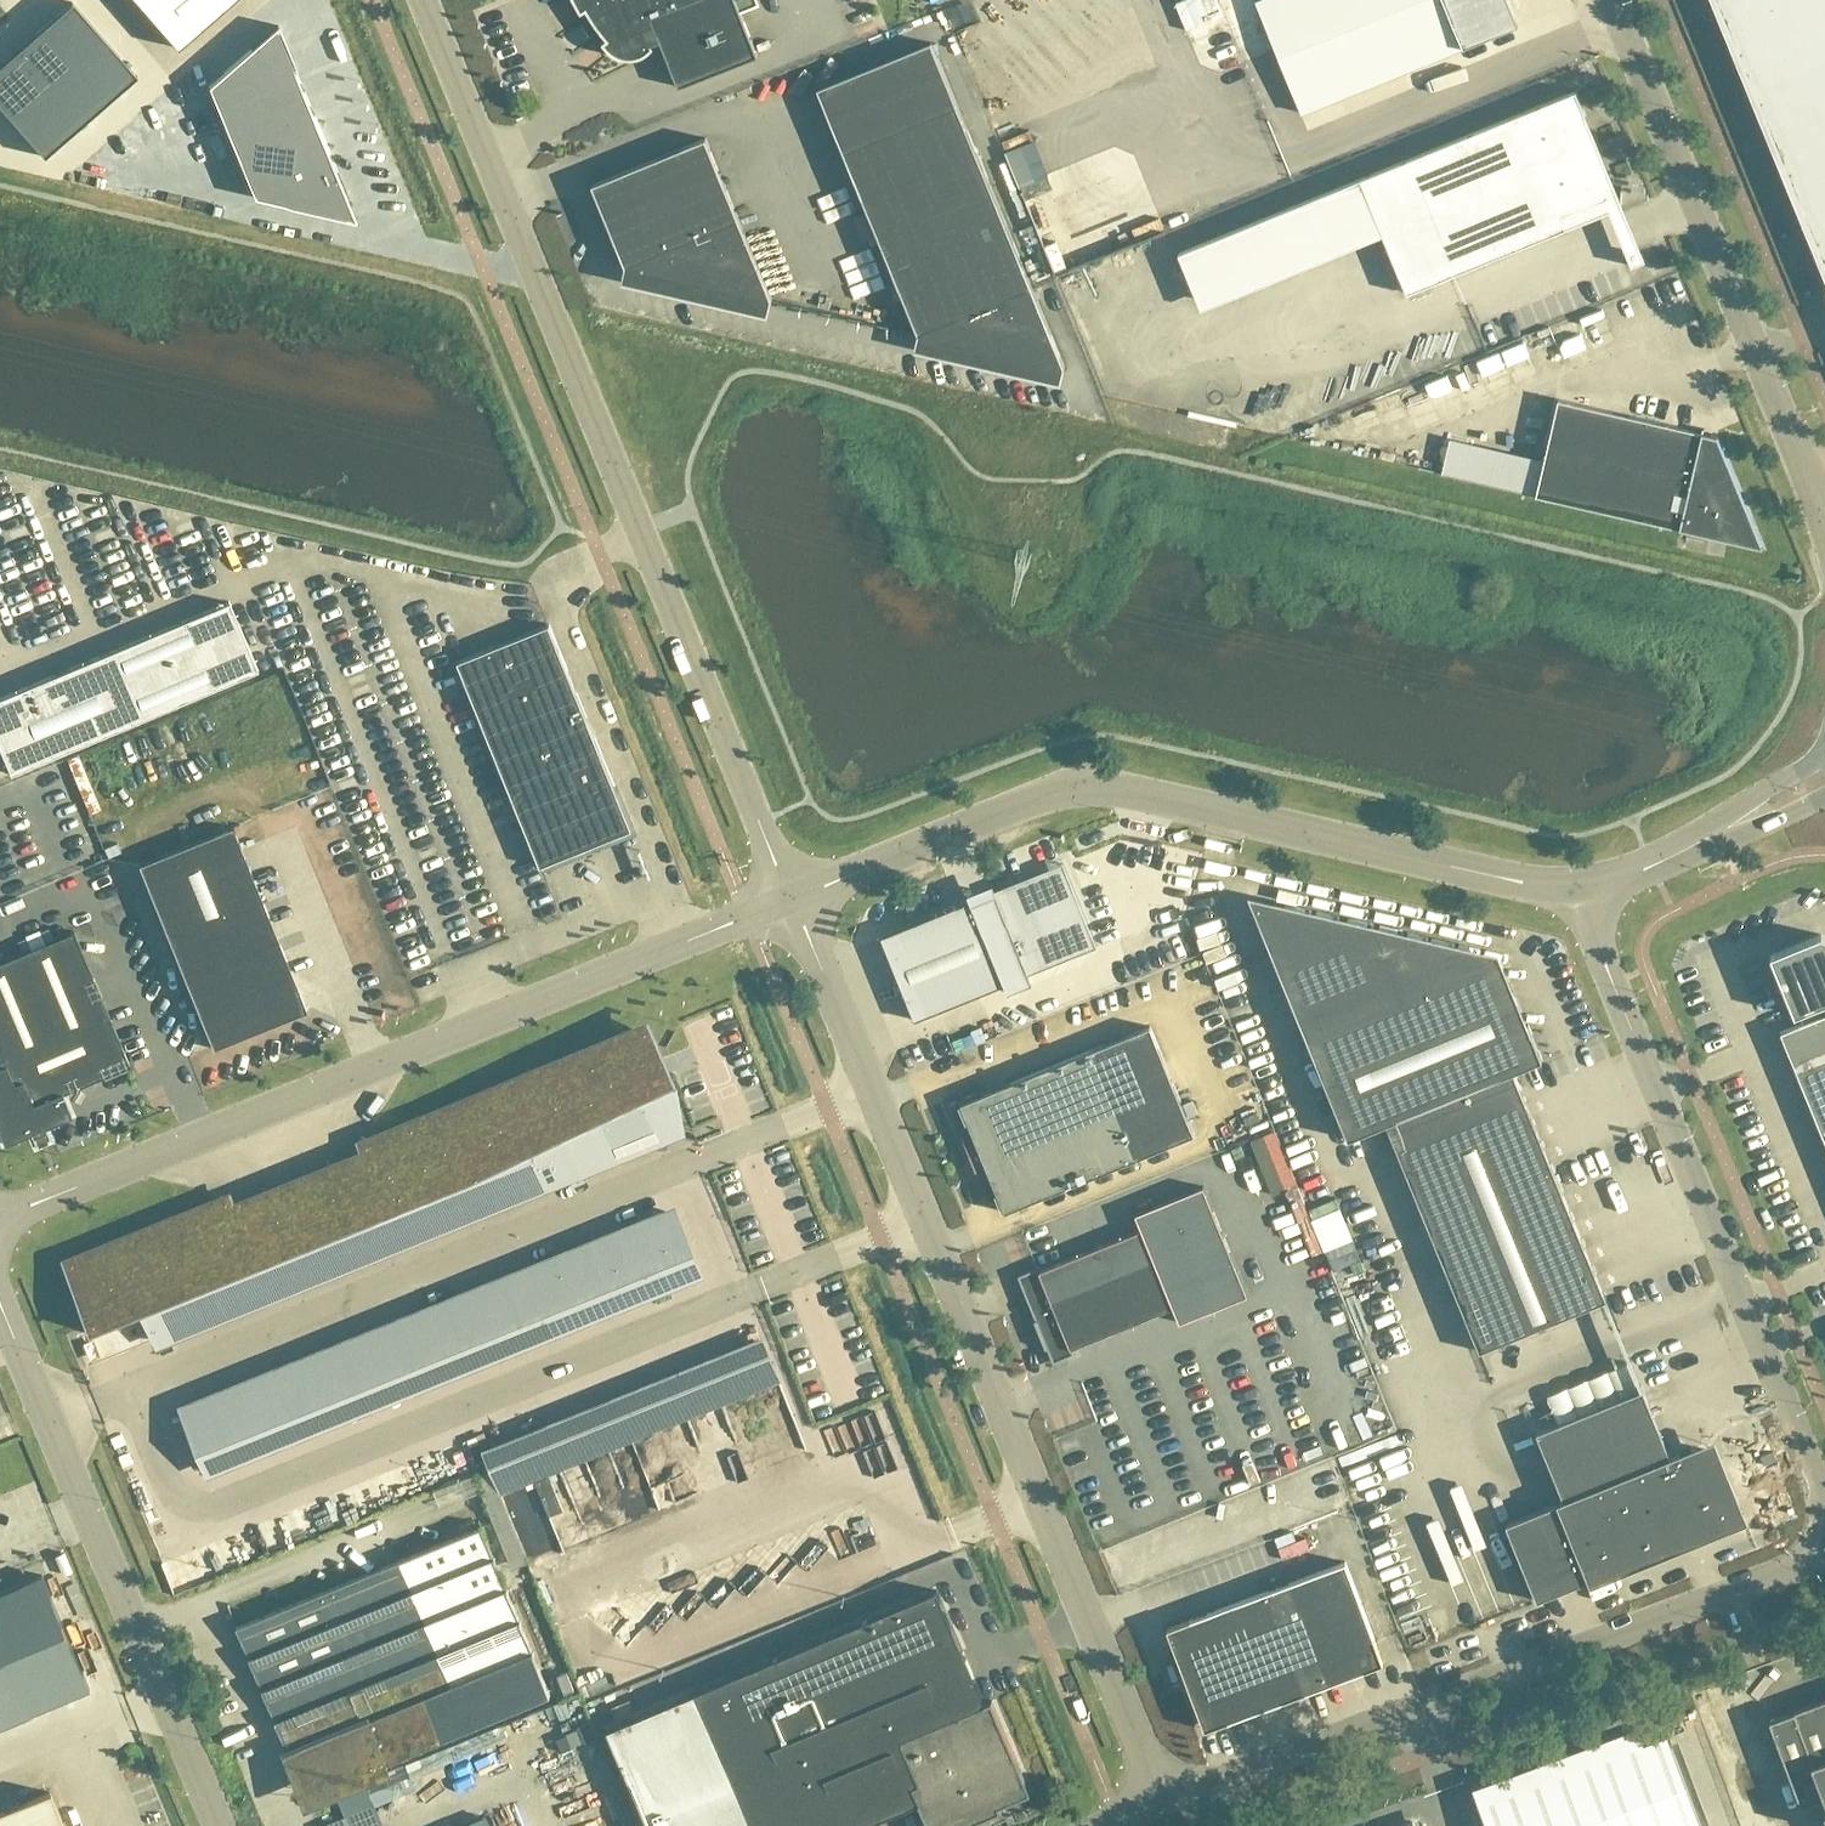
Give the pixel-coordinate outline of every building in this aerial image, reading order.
[(177,50),(234,0),(133,0),(177,50)] [(652,50),(651,49),(648,42),(658,38),(678,89),(758,58),(740,14),(759,6),(757,0),(573,0),(576,5),(581,14),(586,11),(592,21),(582,27),(590,38),(600,31),(607,41),(602,44),(604,47),(607,50),(609,52),(612,54),(615,56),(618,57),(621,59),(624,59),(628,60),(631,60),(634,60),(637,59),(640,58),(643,57),(646,55),(648,54),(650,52),(652,50)] [(1256,3),(1279,59),(1305,48),(1286,0),(1263,0),(1256,3)] [(1305,48),(1332,37),(1317,0),(1286,0),(1305,48)] [(1332,37),(1359,26),(1349,0),(1317,0),(1332,37)] [(1359,26),(1386,15),(1380,0),(1349,0),(1359,26)] [(1386,15),(1413,5),(1412,0),(1380,0),(1386,15)] [(1413,5),(1436,61),(1463,50),(1443,0),(1425,0),(1413,5)] [(1463,50),(1518,27),(1507,0),(1443,0),(1463,50)] [(1754,95),(1824,269),(1824,0),(1716,0),(1754,95)] [(136,78),(71,4),(0,67),(0,109),(43,159),(136,78)] [(1413,5),(1386,15),(1409,72),(1436,61),(1413,5)] [(1386,15),(1359,26),(1382,83),(1409,72),(1386,15)] [(1359,26),(1332,37),(1355,93),(1382,83),(1359,26)] [(347,202),(349,201),(277,27),(208,88),(253,199),(335,218),(335,215),(347,202)] [(1332,37),(1305,48),(1328,104),(1355,93),(1332,37)] [(1064,370),(931,45),(930,45),(955,107),(843,153),(917,336),(939,327),(946,344),(1062,371),(1064,370)] [(1305,48),(1279,59),(1302,115),(1328,104),(1305,48)] [(1574,122),(1585,118),(1575,93),(1359,181),(1378,227),(1406,296),(1566,230),(1560,217),(1606,199),(1574,122)] [(772,302),(722,180),(705,140),(591,187),(624,268),(646,259),(653,276),(770,303),(772,302)] [(1162,247),(1166,256),(1177,251),(1167,225),(1056,270),(1063,287),(1162,247)] [(1363,262),(1369,276),(1388,268),(1382,255),(1363,262)] [(1762,549),(1717,437),(1716,437),(1557,401),(1535,497),(1761,549),(1762,549)] [(1536,449),(1446,434),(1439,471),(1530,487),(1536,449)] [(0,700),(0,754),(9,776),(257,672),(228,604),(0,700)] [(631,832),(610,781),(548,627),(457,664),(539,869),(631,832)] [(279,754),(286,768),(309,758),(302,743),(279,754)] [(138,866),(212,1051),(306,1013),(232,829),(138,866)] [(1097,949),(1063,865),(994,893),(995,896),(973,906),(971,902),(880,938),(914,1022),(1004,986),(1007,995),(1032,985),(1029,976),(1097,949)] [(1496,966),(1261,912),(1321,1059),(1315,1062),(1347,1141),(1386,1126),(1479,1353),(1606,1302),(1513,1074),(1542,1062),(1528,1027),(1522,1030),(1496,966)] [(129,1067),(73,933),(0,964),(0,1139),(3,1146),(30,1134),(32,1138),(33,1137),(32,1135),(42,1131),(43,1133),(44,1133),(43,1129),(70,1118),(61,1095),(129,1067)] [(1802,1025),(1780,1034),(1824,1144),(1824,938),(1820,936),(1770,957),(1794,1017),(1798,1015),(1802,1025)] [(1229,1021),(1207,1028),(1213,1043),(1234,1036),(1229,1021)] [(1004,1214),(1140,1159),(1193,1137),(1149,1028),(983,1096),(982,1092),(949,1105),(949,1103),(947,1104),(987,1201),(988,1201),(982,1186),(991,1182),(1004,1214)] [(654,1064),(656,1063),(645,1037),(358,1151),(360,1156),(235,1207),(233,1202),(68,1269),(95,1334),(144,1314),(155,1341),(680,1129),(654,1064)] [(1291,1199),(1302,1195),(1280,1130),(1268,1133),(1291,1199)] [(1072,1350),(1173,1309),(1179,1325),(1247,1297),(1203,1188),(1135,1216),(1141,1232),(1040,1273),(1038,1269),(1017,1277),(1035,1321),(1033,1322),(1035,1326),(1038,1325),(1046,1345),(1043,1346),(1045,1350),(1047,1350),(1053,1364),(1074,1355),(1072,1350)] [(1326,1251),(1320,1236),(1349,1224),(1338,1197),(1299,1213),(1317,1255),(1326,1251)] [(697,1273),(672,1215),(494,1287),(185,1413),(209,1470),(587,1317),(697,1273)] [(1359,1240),(1330,1244),(1334,1272),(1362,1269),(1359,1240)] [(496,1486),(785,1390),(768,1336),(478,1431),(496,1486)] [(1628,1359),(1550,1394),(1557,1410),(1635,1374),(1628,1359)] [(1730,1516),(1722,1497),(1703,1450),(1680,1460),(1678,1455),(1670,1459),(1641,1387),(1638,1388),(1640,1392),(1536,1435),(1562,1498),(1555,1500),(1555,1501),(1503,1522),(1537,1603),(1588,1582),(1590,1587),(1611,1579),(1606,1566),(1730,1516)] [(824,1447),(843,1445),(841,1427),(822,1430),(824,1447)] [(1378,1462),(1356,1467),(1359,1482),(1382,1477),(1378,1462)] [(546,1472),(532,1478),(548,1519),(563,1513),(546,1472)] [(480,1528),(236,1629),(287,1753),(285,1754),(287,1758),(293,1755),(308,1792),(333,1781),(335,1787),(388,1766),(387,1764),(550,1697),(480,1528)] [(1137,1544),(1112,1553),(1117,1567),(1142,1559),(1137,1544)] [(1383,1665),(1374,1642),(1374,1641),(1345,1563),(1190,1622),(1166,1631),(1204,1731),(1383,1665)] [(0,1594),(0,1728),(90,1690),(42,1577),(0,1594)] [(1030,1795),(991,1702),(983,1705),(936,1592),(695,1694),(606,1732),(645,1825),(868,1825),(918,1805),(927,1825),(968,1825),(1001,1812),(999,1808),(1030,1795)] [(566,1674),(556,1678),(564,1697),(574,1693),(566,1674)] [(1792,1713),(1769,1722),(1801,1808),(1824,1799),(1824,1801),(1824,1701),(1792,1713)] [(113,1727),(117,1752),(138,1749),(134,1723),(113,1727)] [(1479,1807),(1486,1825),(1701,1825),(1695,1811),(1676,1761),(1667,1737),(1644,1746),(1479,1807)] [(373,1778),(339,1789),(347,1814),(322,1823),(323,1825),(389,1825),(373,1778)] [(49,1794),(0,1814),(0,1825),(63,1825),(49,1794)]
